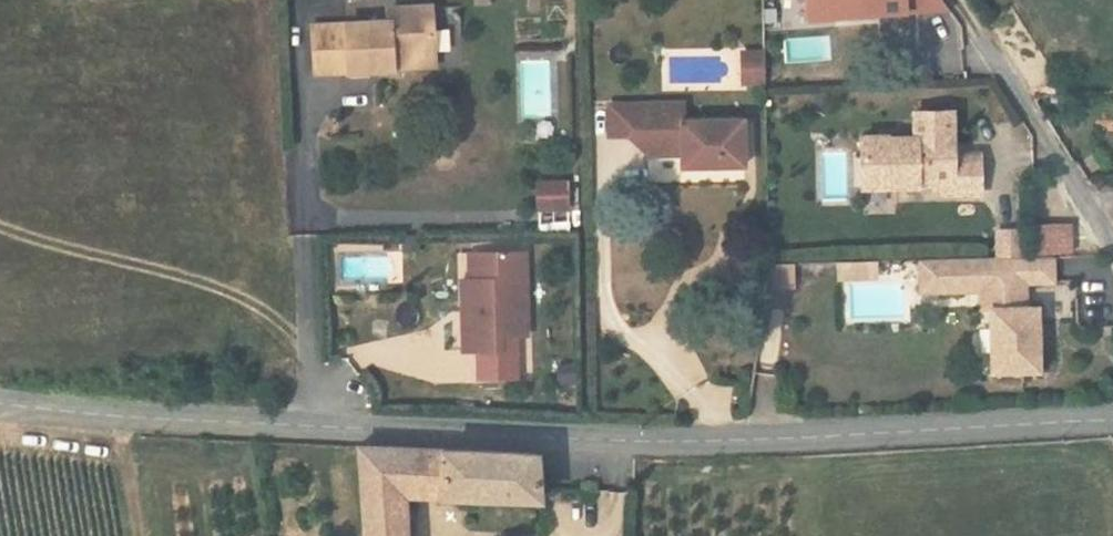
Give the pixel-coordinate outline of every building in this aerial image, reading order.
[(387,27),(313,31),(314,79),(373,76),(386,76),(386,60),(431,58),(428,10),(386,11),(387,27)] [(766,54),(746,54),(746,85),(766,85),(766,54)] [(386,76),(432,75),(431,58),(386,60),(386,76)] [(683,102),(606,103),(607,138),(630,139),(648,155),(685,156),(684,166),(745,164),(744,123),(684,122),(683,102)] [(935,192),(980,190),(978,152),(959,153),(952,153),(951,145),(949,110),(912,112),(913,135),(860,138),(862,174),(888,173),(889,187),(918,186),(917,179),(934,178),(935,192)] [(862,174),(863,189),(889,187),(888,173),(862,174)] [(535,212),(569,211),(568,179),(534,180),(535,212)] [(1001,254),(1025,253),(1023,226),(1000,227),(1001,254)] [(472,250),(464,251),(464,277),(456,277),(457,315),(464,315),(463,298),(473,298),(472,250)] [(519,250),(472,250),(473,298),(463,298),(464,315),(457,315),(457,348),(494,348),(494,333),(520,333),(519,250)] [(1001,254),(911,259),(911,271),(933,269),(934,280),(972,278),(973,307),(983,307),(987,369),(1033,366),(1030,302),(1017,303),(1004,304),(1003,279),(1016,279),(1045,277),(1043,252),(1025,253),(1001,254)] [(842,263),(843,280),(878,278),(878,261),(842,263)] [(749,268),(747,290),(764,290),(765,284),(773,283),(773,267),(749,268)] [(933,269),(911,271),(912,291),(972,288),(972,278),(934,280),(933,269)] [(1016,279),(1003,279),(1004,304),(1017,303),(1016,279)] [(442,498),(442,453),(355,449),(361,535),(417,535),(414,496),(442,498)] [(537,456),(442,453),(442,498),(540,501),(537,456)]
